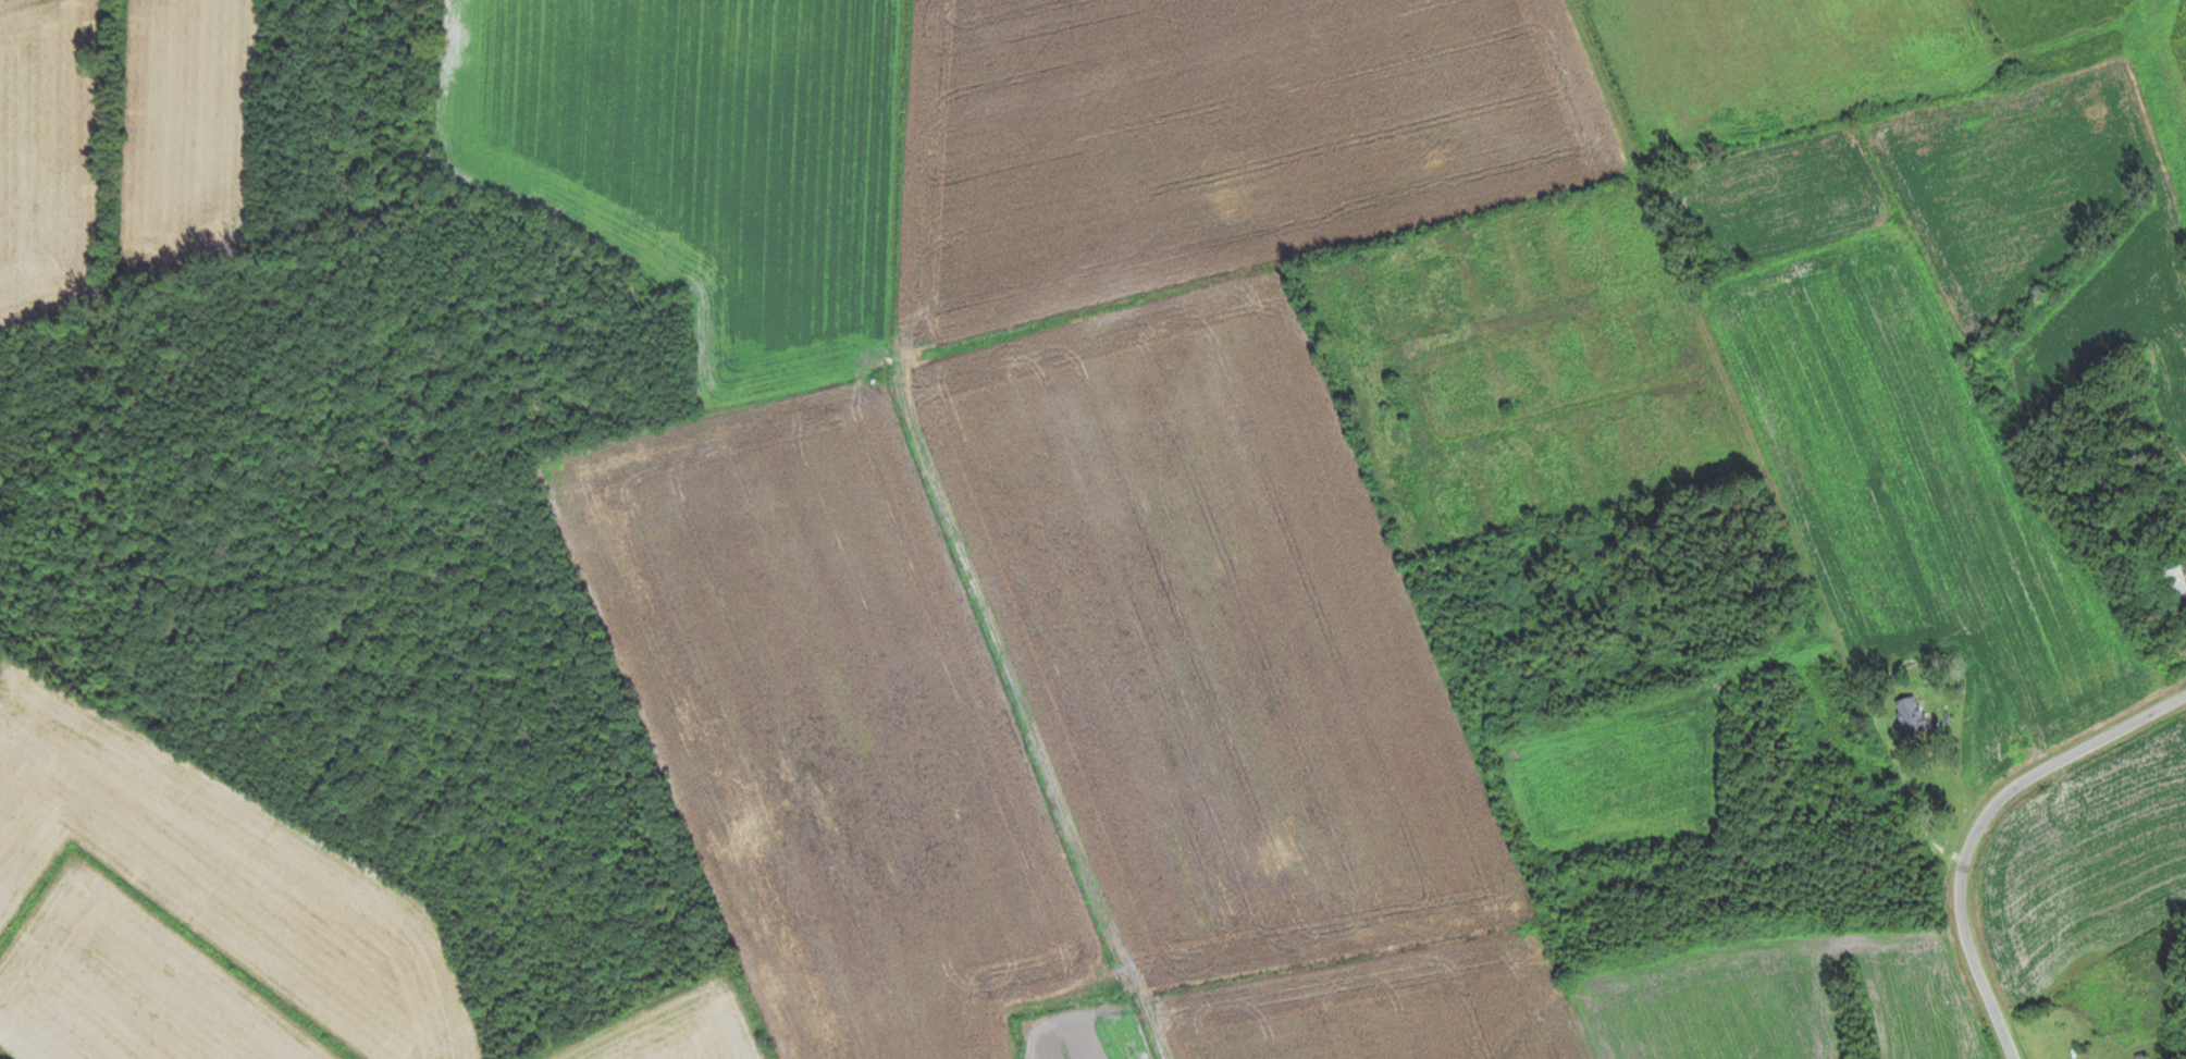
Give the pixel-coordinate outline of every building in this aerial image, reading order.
[(2165,564),(2173,619),(2185,617),(2185,582),(2183,561),(2165,564)] [(1906,734),(1927,728),(1919,695),(1897,700),(1906,734)]
